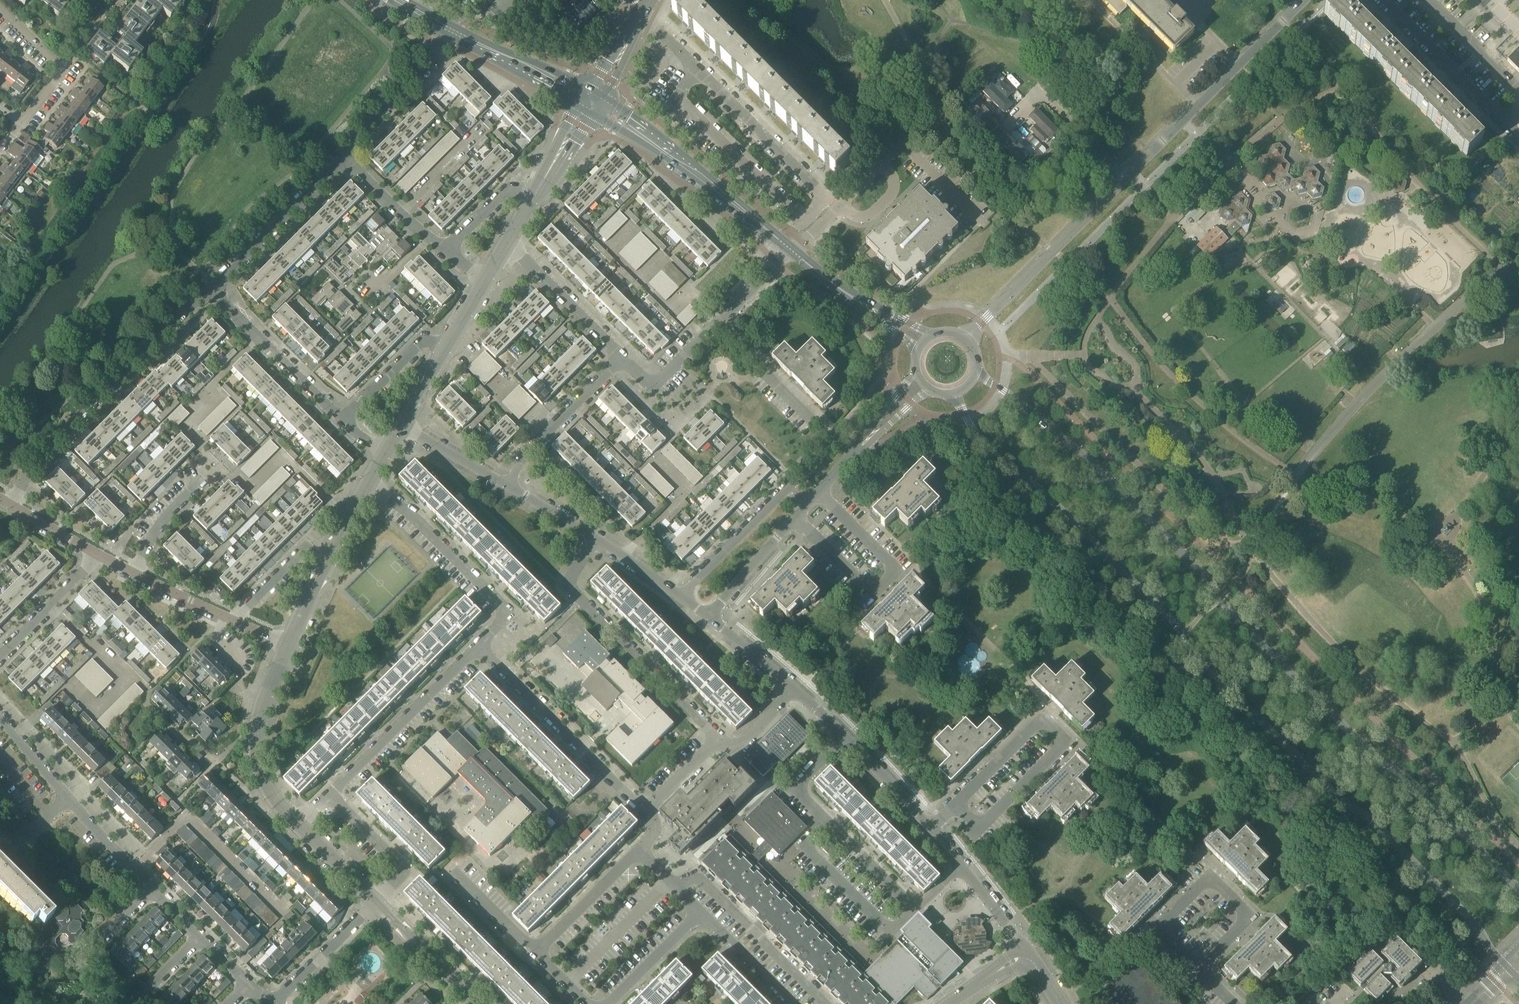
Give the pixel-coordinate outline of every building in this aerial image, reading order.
[(39,3),(58,18),(72,0),(42,0),(39,3)] [(123,10),(147,29),(161,11),(161,10),(152,3),(148,0),(139,0),(132,8),(130,6),(125,6),(123,10)] [(152,3),(161,10),(161,11),(170,18),(184,0),(154,0),(152,3)] [(558,14),(565,21),(570,16),(572,14),(573,13),(578,9),(588,19),(595,12),(596,13),(603,6),(599,2),(597,0),(573,0),(558,14)] [(836,174),(850,160),(690,0),(683,0),(672,11),(836,174)] [(1113,18),(1118,14),(1119,16),(1126,9),(1125,7),(1127,6),(1174,53),(1194,33),(1174,13),(1161,0),(1095,0),(1113,18)] [(1339,29),(1466,156),(1482,141),(1466,125),(1470,121),(1468,120),(1467,119),(1466,119),(1465,118),(1464,116),(1463,115),(1462,114),(1461,110),(1462,117),(1460,120),(1433,92),(1435,90),(1442,91),(1442,90),(1437,89),(1436,88),(1435,88),(1435,87),(1430,81),(1425,85),(1394,54),(1398,49),(1399,50),(1399,49),(1397,49),(1396,48),(1394,47),(1393,46),(1392,45),(1391,44),(1391,42),(1390,39),(1389,39),(1391,46),(1389,48),(1361,20),(1362,18),(1369,19),(1369,18),(1365,17),(1364,16),(1359,9),(1358,9),(1359,10),(1354,13),(1341,0),(1336,0),(1323,13),(1339,29)] [(114,32),(123,39),(133,47),(133,46),(147,29),(123,10),(120,13),(121,17),(124,19),(114,32)] [(558,14),(551,21),(559,30),(566,23),(565,21),(558,14)] [(103,67),(110,58),(109,57),(116,48),(110,43),(98,34),(84,52),(103,67)] [(109,57),(110,58),(127,72),(142,53),(133,46),(133,47),(123,39),(116,48),(109,57)] [(1507,61),(1518,73),(1518,49),(1507,61)] [(11,52),(7,50),(4,55),(0,52),(0,66),(11,52)] [(6,76),(15,64),(10,60),(14,55),(11,52),(0,66),(0,72),(6,76)] [(6,76),(14,83),(27,66),(24,63),(21,68),(15,64),(6,76)] [(442,77),(451,86),(464,72),(456,63),(442,77)] [(14,83),(11,88),(19,95),(33,78),(27,73),(31,68),(28,66),(14,83)] [(994,68),(977,85),(980,89),(997,71),(994,68)] [(451,86),(460,95),(474,81),(464,72),(451,86)] [(93,75),(84,87),(96,97),(103,88),(98,84),(100,81),(93,75)] [(460,95),(469,104),(483,91),(474,81),(460,95)] [(983,91),(1004,113),(1011,105),(1006,99),(1011,93),(1000,82),(994,88),(990,84),(983,91)] [(75,89),(72,92),(89,106),(96,97),(84,87),(79,93),(75,89)] [(469,104),(465,108),(475,118),(479,114),(486,107),(484,106),(491,99),(483,91),(469,104)] [(74,99),(70,104),(83,114),(89,106),(72,92),(69,96),(74,99)] [(493,105),(503,116),(517,102),(508,93),(501,100),(500,98),(493,105)] [(643,102),(650,108),(655,101),(648,95),(643,102)] [(427,101),(433,107),(436,103),(430,97),(427,101)] [(959,110),(968,101),(965,97),(955,107),(959,110)] [(965,114),(988,136),(1001,123),(978,100),(965,114)] [(503,116),(512,124),(525,110),(517,102),(503,116)] [(61,104),(57,108),(59,109),(79,125),(85,116),(83,114),(70,104),(66,110),(62,107),(63,106),(61,104)] [(423,104),(413,114),(427,127),(436,118),(423,104)] [(435,109),(440,115),(444,111),(438,105),(435,109)] [(60,118),(57,121),(72,133),(79,125),(59,109),(54,115),(58,118),(58,117),(60,118)] [(1031,131),(1042,142),(1048,136),(1051,139),(1058,131),(1036,109),(1029,117),(1036,125),(1031,131)] [(116,113),(115,113),(111,110),(107,115),(111,118),(112,119),(116,113)] [(512,124),(522,134),(535,120),(525,110),(512,124)] [(444,111),(440,115),(446,120),(449,117),(444,111)] [(413,114),(404,123),(418,136),(427,127),(413,114)] [(104,118),(100,124),(105,127),(109,122),(104,118)] [(449,124),(455,130),(459,126),(453,120),(449,124)] [(483,124),(489,130),(493,126),(487,120),(483,124)] [(535,120),(522,134),(530,142),(544,129),(535,120)] [(46,122),(44,125),(45,126),(46,126),(63,140),(69,132),(72,134),(72,133),(57,121),(53,127),(46,122)] [(404,123),(396,131),(410,144),(418,136),(404,123)] [(63,140),(46,126),(45,126),(43,130),(48,133),(43,139),(56,149),(63,140)] [(460,126),(459,126),(455,130),(462,137),(467,133),(460,126)] [(441,130),(436,136),(439,139),(445,134),(441,130)] [(493,134),(499,140),(503,136),(497,130),(493,134)] [(396,131),(387,140),(400,154),(410,144),(396,131)] [(451,132),(447,136),(455,145),(459,140),(451,132)] [(996,147),(1017,167),(1029,155),(1009,135),(996,147)] [(439,139),(436,136),(430,141),(434,145),(439,139)] [(447,136),(443,140),(451,149),(455,145),(447,136)] [(485,136),(479,142),(483,145),(488,140),(485,136)] [(501,142),(507,148),(511,144),(505,138),(501,142)] [(387,140),(377,150),(391,163),(400,154),(387,140)] [(443,140),(439,144),(447,153),(451,149),(443,140)] [(14,143),(11,148),(34,166),(37,168),(44,159),(38,155),(41,151),(45,154),(48,150),(37,142),(34,145),(29,141),(22,150),(14,143)] [(483,145),(479,142),(473,148),(477,151),(483,145)] [(428,143),(422,149),(426,153),(432,147),(428,143)] [(439,144),(435,148),(443,157),(447,153),(439,144)] [(511,144),(507,148),(514,154),(517,151),(511,144)] [(1306,193),(1312,199),(1321,197),(1323,189),(1317,182),(1319,174),(1313,167),(1305,170),(1302,178),(1293,181),(1287,174),(1289,168),(1289,165),(1283,159),(1285,151),(1279,144),(1270,147),(1268,155),(1259,158),(1257,166),(1263,172),(1261,181),(1267,187),(1276,185),(1282,191),(1291,189),(1297,195),(1306,193)] [(1029,161),(1033,165),(1024,175),(1027,178),(1056,150),(1052,146),(1043,156),(1039,152),(1029,161)] [(499,147),(492,154),(506,167),(514,159),(507,152),(505,153),(499,147)] [(15,159),(12,163),(27,175),(34,166),(11,148),(7,153),(15,159)] [(435,148),(430,152),(439,161),(443,157),(435,148)] [(391,163),(377,150),(369,158),(383,171),(391,163)] [(430,152),(426,157),(435,165),(439,161),(430,152)] [(619,152),(609,161),(616,168),(623,175),(632,165),(619,152)] [(492,154),(482,164),(486,168),(496,177),(506,167),(492,154)] [(466,155),(460,161),(463,165),(469,159),(466,155)] [(415,157),(409,162),(413,166),(418,160),(415,157)] [(426,157),(422,161),(431,169),(435,165),(426,157)] [(422,161),(418,165),(427,173),(431,169),(422,161)] [(609,161),(602,169),(615,182),(623,175),(616,168),(609,161)] [(5,162),(1,167),(20,183),(27,175),(12,163),(9,167),(7,165),(8,164),(5,162)] [(413,166),(409,162),(403,168),(407,172),(411,168),(413,166)] [(458,163),(452,169),(456,172),(461,167),(458,163)] [(482,164),(472,174),(486,187),(496,177),(486,168),(482,164)] [(418,165),(414,169),(422,178),(427,173),(418,165)] [(0,178),(0,181),(14,191),(20,183),(1,167),(0,168),(0,172),(3,175),(0,178)] [(414,169),(410,173),(418,182),(422,178),(414,169)] [(456,172),(452,169),(447,174),(450,178),(456,172)] [(602,169),(592,178),(605,192),(615,182),(602,169)] [(396,176),(399,179),(399,180),(405,174),(401,170),(396,176)] [(410,173),(405,178),(414,186),(418,182),(410,173)] [(472,174),(465,181),(478,195),(486,187),(472,174)] [(1399,177),(1391,179),(1388,187),(1395,194),(1403,191),(1405,183),(1399,177)] [(405,178),(401,182),(410,190),(414,186),(405,178)] [(592,178),(582,188),(596,201),(605,192),(592,178)] [(640,180),(634,186),(637,189),(643,184),(640,180)] [(7,200),(14,191),(0,181),(0,194),(7,200)] [(465,181),(455,190),(469,204),(478,195),(465,181)] [(351,182),(342,191),(355,204),(364,195),(351,182)] [(410,190),(401,182),(397,186),(405,194),(410,190)] [(439,182),(433,188),(437,191),(443,185),(439,182)] [(637,197),(644,204),(658,191),(649,182),(642,189),(644,191),(637,197)] [(637,189),(634,186),(628,191),(632,195),(637,189)] [(45,191),(41,188),(36,193),(41,197),(41,196),(45,192),(45,191)] [(582,188),(575,195),(588,209),(596,201),(582,188)] [(431,190),(426,195),(429,199),(435,193),(431,190)] [(455,190),(446,200),(459,214),(469,204),(455,190)] [(886,223),(880,229),(866,243),(878,256),(877,257),(884,264),(885,263),(905,282),(912,275),(910,273),(923,260),(925,262),(938,249),(936,247),(949,234),(951,236),(958,229),(945,216),(947,214),(933,201),(932,202),(919,190),(912,197),(899,210),(886,223)] [(342,191),(333,199),(347,213),(355,204),(342,191)] [(644,204),(654,214),(668,201),(658,191),(644,204)] [(620,199),(624,203),(630,197),(626,193),(620,199)] [(0,209),(1,208),(6,212),(12,204),(7,200),(0,194),(0,209)] [(1263,205),(1269,211),(1277,209),(1280,200),(1274,194),(1265,196),(1263,205)] [(429,199),(426,195),(420,201),(423,205),(429,199)] [(588,209),(575,195),(565,205),(578,219),(588,209)] [(1233,198),(1219,201),(1222,208),(1219,216),(1225,223),(1234,220),(1235,221),(1225,230),(1231,236),(1240,227),(1241,227),(1249,225),(1252,216),(1245,210),(1247,201),(1241,195),(1233,197),(1233,198)] [(333,199),(324,209),(337,222),(347,213),(333,199)] [(446,200),(438,208),(452,221),(459,214),(446,200)] [(654,214),(664,224),(678,211),(668,201),(654,214)] [(613,207),(607,212),(611,216),(616,210),(613,207)] [(452,221),(438,208),(429,217),(442,231),(452,221)] [(324,209),(315,218),(329,231),(337,222),(324,209)] [(370,209),(365,215),(368,219),(374,213),(370,209)] [(625,214),(630,219),(634,216),(628,210),(625,214)] [(664,224),(672,232),(685,218),(678,211),(664,224)] [(611,216),(607,212),(602,218),(605,221),(611,216)] [(619,212),(615,216),(623,225),(627,221),(619,212)] [(368,219),(365,215),(359,221),(362,224),(368,219)] [(377,234),(368,243),(375,250),(393,233),(387,227),(384,230),(381,227),(385,223),(378,215),(366,227),(374,235),(375,233),(377,234)] [(566,219),(571,225),(575,221),(569,216),(566,219)] [(615,216),(610,220),(619,229),(623,225),(615,216)] [(634,216),(630,219),(636,225),(639,221),(634,216)] [(315,218),(307,226),(320,239),(329,231),(315,218)] [(672,232),(681,241),(695,228),(685,218),(672,232)] [(594,226),(597,229),(603,224),(600,220),(594,226)] [(610,220),(606,225),(615,233),(619,229),(610,220)] [(575,221),(571,225),(577,230),(580,227),(575,221)] [(351,229),(355,232),(360,226),(357,223),(351,229)] [(606,225),(602,229),(610,237),(615,233),(606,225)] [(307,226),(297,235),(311,249),(320,239),(307,226)] [(538,239),(548,249),(561,236),(551,226),(538,239)] [(1196,246),(1208,258),(1227,239),(1216,227),(1196,246)] [(681,241),(691,251),(704,237),(695,228),(681,241)] [(588,235),(582,229),(579,232),(585,238),(588,235)] [(610,237),(602,229),(598,233),(606,242),(610,237)] [(644,232),(649,238),(653,235),(647,229),(644,232)] [(356,250),(348,257),(360,269),(367,261),(363,257),(367,254),(369,257),(375,251),(375,250),(368,243),(358,233),(350,240),(359,250),(358,251),(356,250)] [(399,239),(393,233),(375,250),(375,251),(383,258),(392,249),(393,251),(392,253),(399,260),(410,249),(403,241),(399,245),(396,242),(399,239)] [(640,233),(636,237),(644,246),(649,242),(640,233)] [(297,235),(288,244),(302,258),(311,249),(297,235)] [(343,236),(338,242),(341,245),(347,240),(343,236)] [(548,249),(555,256),(568,243),(561,236),(548,249)] [(636,237),(632,242),(640,250),(644,246),(636,237)] [(651,240),(657,246),(661,242),(655,237),(651,240)] [(691,251),(698,258),(711,244),(704,237),(691,251)] [(341,245),(338,242),(332,247),(336,251),(341,245)] [(592,246),(598,251),(601,248),(596,242),(592,246)] [(632,242),(627,246),(636,254),(640,250),(632,242)] [(649,242),(644,246),(653,254),(657,250),(649,242)] [(661,242),(657,246),(663,251),(666,248),(661,242)] [(555,256),(565,266),(578,253),(568,243),(555,256)] [(288,244),(280,253),(294,266),(302,258),(288,244)] [(711,244),(698,258),(708,268),(721,254),(711,244)] [(627,246),(623,250),(632,259),(636,254),(627,246)] [(644,246),(640,250),(649,259),(653,254),(644,246)] [(601,248),(598,251),(604,257),(607,254),(601,248)] [(324,255),(328,259),(334,253),(330,249),(324,255)] [(619,254),(627,263),(632,259),(623,250),(619,254)] [(640,250),(636,254),(644,263),(649,259),(640,250)] [(280,253),(270,262),(284,276),(294,266),(280,253)] [(565,266),(574,276),(588,262),(578,253),(565,266)] [(636,254),(632,259),(640,267),(644,263),(636,254)] [(615,262),(609,256),(606,259),(612,265),(615,262)] [(670,259),(676,265),(679,262),(673,256),(670,259)] [(360,269),(348,257),(341,265),(342,266),(341,268),(332,259),(325,266),(342,284),(348,278),(345,275),(349,272),(353,276),(360,269)] [(405,270),(401,274),(411,284),(415,280),(428,266),(420,258),(413,264),(411,263),(404,269),(405,270)] [(632,259),(627,263),(636,271),(640,267),(632,259)] [(270,262),(262,271),(275,284),(284,276),(270,262)] [(574,276),(582,283),(595,270),(588,262),(574,276)] [(1259,266),(1267,273),(1270,270),(1263,262),(1259,266)] [(317,263),(311,269),(315,272),(320,266),(317,263)] [(661,272),(670,280),(678,288),(687,280),(670,263),(661,272)] [(678,267),(684,273),(687,269),(681,263),(678,267)] [(415,280),(411,284),(421,294),(425,290),(438,276),(428,266),(415,280)] [(315,272),(311,269),(306,274),(309,278),(315,272)] [(619,273),(625,278),(628,275),(623,269),(619,273)] [(687,269),(684,273),(689,278),(693,275),(687,269)] [(582,283),(591,293),(605,279),(595,270),(582,283)] [(262,271),(253,279),(267,293),(275,284),(262,271)] [(661,272),(657,276),(665,284),(670,280),(661,272)] [(628,275),(625,278),(631,284),(634,280),(628,275)] [(885,280),(892,287),(897,282),(891,275),(885,280)] [(298,282),(301,286),(307,280),(304,276),(298,282)] [(425,290),(433,298),(446,284),(438,276),(425,290)] [(657,276),(653,280),(661,288),(665,284),(657,276)] [(267,293),(253,279),(243,289),(257,303),(267,293)] [(591,293),(601,302),(614,289),(605,279),(591,293)] [(649,284),(657,292),(661,288),(653,280),(649,284)] [(670,280),(665,284),(674,293),(678,288),(670,280)] [(642,288),(636,282),(633,286),(639,292),(642,288)] [(327,302),(335,310),(346,298),(339,291),(335,295),(331,291),(334,289),(328,283),(311,301),(318,308),(327,299),(329,301),(327,302)] [(446,284),(433,298),(442,307),(455,293),(446,284)] [(665,284),(661,288),(670,297),(674,293),(665,284)] [(393,290),(399,296),(402,293),(397,287),(393,290)] [(661,288),(657,292),(666,301),(670,297),(661,288)] [(601,302),(608,310),(622,296),(614,289),(601,302)] [(290,290),(285,295),(288,299),(294,293),(290,290)] [(536,291),(526,301),(540,314),(550,305),(536,291)] [(288,299),(285,295),(279,301),(283,304),(288,299)] [(402,300),(410,308),(414,304),(406,296),(402,300)] [(608,310),(618,320),(632,306),(622,296),(608,310)] [(646,299),(652,305),(655,301),(650,296),(646,299)] [(389,297),(384,303),(387,307),(393,301),(389,297)] [(298,301),(303,307),(307,303),(301,298),(298,301)] [(346,298),(335,310),(343,317),(344,315),(346,317),(337,326),(344,333),(362,316),(356,310),(353,313),(350,309),(354,305),(346,298)] [(526,301),(519,308),(532,322),(540,314),(526,301)] [(655,301),(652,305),(657,310),(661,307),(655,301)] [(1271,305),(1280,314),(1281,314),(1283,311),(1274,302),(1271,305)] [(271,309),(275,312),(280,307),(277,303),(271,309)] [(307,303),(303,307),(309,313),(313,309),(307,303)] [(387,307),(384,303),(378,309),(381,312),(387,307)] [(410,308),(417,314),(420,311),(414,304),(410,308)] [(272,318),(283,329),(296,315),(286,305),(272,318)] [(397,316),(410,330),(419,321),(412,314),(410,315),(404,309),(400,305),(393,311),(397,316)] [(618,320),(628,330),(642,316),(632,306),(618,320)] [(689,306),(685,310),(694,318),(698,314),(689,306)] [(519,308),(509,318),(522,332),(532,322),(519,308)] [(669,315),(663,309),(659,312),(665,318),(669,315)] [(685,310),(681,314),(689,323),(694,318),(685,310)] [(321,317),(314,311),(311,315),(317,321),(321,317)] [(417,314),(423,321),(426,317),(420,311),(417,314)] [(689,323),(681,314),(676,318),(685,327),(689,323)] [(283,329),(290,336),(303,322),(296,315),(283,329)] [(370,316),(364,322),(368,326),(374,320),(370,316)] [(397,316),(387,326),(401,339),(410,330),(397,316)] [(628,330),(635,337),(649,323),(642,316),(628,330)] [(509,318),(499,328),(513,341),(522,332),(509,318)] [(680,326),(673,319),(669,322),(677,330),(680,326)] [(212,320),(203,330),(216,343),(226,334),(212,320)] [(557,321),(552,326),(555,330),(561,324),(557,321)] [(290,336),(300,346),(313,332),(303,322),(290,336)] [(383,322),(373,331),(377,336),(391,349),(401,339),(387,326),(383,322)] [(635,337),(645,347),(659,333),(649,323),(635,337)] [(362,324),(356,330),(360,333),(366,328),(362,324)] [(325,328),(330,334),(334,330),(328,325),(325,328)] [(555,330),(552,326),(546,332),(550,335),(555,330)] [(563,327),(557,333),(560,336),(566,330),(563,327)] [(499,328),(492,335),(506,349),(513,341),(499,328)] [(203,330),(195,337),(209,351),(216,343),(203,330)] [(334,330),(330,334),(336,339),(339,336),(334,330)] [(360,333),(356,330),(351,336),(354,339),(360,333)] [(300,346),(309,355),(323,342),(313,332),(300,346)] [(659,333),(645,347),(654,355),(660,348),(662,350),(669,343),(659,333)] [(538,340),(542,343),(548,337),(544,334),(538,340)] [(506,349),(492,335),(482,345),(496,359),(506,349)] [(555,335),(549,340),(553,344),(558,338),(555,335)] [(377,336),(370,343),(383,357),(391,349),(377,336)] [(195,337),(185,347),(199,361),(209,351),(195,337)] [(1348,340),(1345,337),(1336,346),(1339,349),(1348,340)] [(583,338),(572,348),(586,362),(596,351),(583,338)] [(553,344),(549,340),(544,346),(547,349),(553,344)] [(784,345),(779,351),(772,358),(791,377),(792,377),(804,389),(803,389),(822,409),(835,396),(823,384),(835,373),(821,360),(826,355),(812,341),(797,356),(798,356),(796,357),(784,345)] [(323,342),(309,355),(318,364),(325,357),(323,355),(330,349),(323,342)] [(343,343),(337,349),(341,353),(347,346),(343,343)] [(370,343),(360,353),(374,366),(383,357),(370,343)] [(185,347),(176,357),(190,370),(199,361),(185,347)] [(531,347),(525,353),(529,356),(534,351),(531,347)] [(572,348),(566,355),(579,369),(586,362),(572,348)] [(233,349),(228,355),(231,358),(237,353),(233,349)] [(335,351),(330,357),(333,360),(339,354),(335,351)] [(485,352),(480,356),(489,365),(493,360),(485,352)] [(360,353),(351,362),(364,376),(374,366),(360,353)] [(529,356),(525,353),(520,359),(523,362),(529,356)] [(536,353),(530,359),(534,363),(540,357),(536,353)] [(231,358),(228,355),(222,360),(226,364),(231,358)] [(233,368),(243,378),(257,365),(246,355),(233,368)] [(566,355),(556,365),(569,378),(579,369),(566,355)] [(480,356),(476,360),(485,369),(489,365),(480,356)] [(176,357),(167,365),(181,379),(190,370),(176,357)] [(333,360),(330,357),(324,362),(328,366),(333,360)] [(476,360),(472,365),(480,373),(485,369),(476,360)] [(493,360),(489,365),(497,373),(502,369),(493,360)] [(512,367),(515,370),(521,364),(518,361),(512,367)] [(528,361),(523,367),(526,370),(532,365),(528,361)] [(214,368),(218,372),(224,366),(220,362),(214,368)] [(351,362),(343,370),(357,383),(364,376),(351,362)] [(167,365),(159,374),(170,385),(172,387),(181,379),(167,365)] [(243,378),(251,386),(264,372),(257,365),(243,378)] [(467,369),(476,377),(480,373),(472,365),(467,369)] [(489,365),(485,369),(493,377),(497,373),(489,365)] [(556,365),(546,375),(559,388),(569,378),(556,365)] [(526,370),(523,367),(517,373),(521,376),(526,370)] [(485,369),(480,373),(489,382),(493,377),(485,369)] [(357,383),(343,370),(334,379),(347,393),(357,383)] [(156,371),(146,381),(159,395),(170,385),(159,374),(156,371)] [(251,386),(260,395),(274,382),(264,372),(251,386)] [(464,377),(471,383),(474,380),(468,373),(464,377)] [(480,373),(476,377),(485,386),(489,382),(480,373)] [(546,375),(539,382),(552,396),(559,388),(546,375)] [(207,376),(201,382),(205,385),(210,379),(207,376)] [(474,380),(471,383),(477,390),(481,386),(474,380)] [(146,381),(138,389),(152,402),(159,395),(146,381)] [(205,385),(201,382),(195,387),(199,391),(205,385)] [(260,395),(270,405),(283,392),(274,382),(260,395)] [(552,396),(539,382),(529,392),(542,405),(552,396)] [(222,388),(227,394),(231,390),(225,384),(222,388)] [(519,386),(515,390),(523,399),(527,395),(519,386)] [(598,400),(609,410),(622,397),(612,387),(598,400)] [(436,401),(446,411),(459,398),(449,388),(436,401)] [(489,394),(483,388),(479,392),(485,398),(489,394)] [(138,389),(129,398),(143,411),(152,402),(138,389)] [(188,395),(191,399),(197,393),(194,389),(188,395)] [(515,390),(510,395),(519,403),(523,399),(515,390)] [(229,396),(235,402),(239,398),(233,392),(229,396)] [(270,405),(277,413),(291,399),(283,392),(270,405)] [(510,395),(506,399),(515,407),(519,403),(510,395)] [(527,395),(523,399),(532,407),(536,403),(527,395)] [(609,410),(616,418),(630,404),(622,397),(609,410)] [(129,398),(120,407),(133,421),(143,411),(129,398)] [(228,398),(224,402),(232,411),(236,407),(228,398)] [(239,398),(235,402),(241,407),(244,404),(239,398)] [(446,411),(453,418),(466,405),(459,398),(446,411)] [(277,413),(287,422),(300,409),(291,399),(277,413)] [(502,403),(510,412),(515,407),(506,399),(502,403)] [(523,399),(519,403),(527,412),(532,407),(523,399)] [(176,400),(170,405),(174,409),(179,403),(176,400)] [(224,402),(220,407),(228,415),(232,411),(224,402)] [(519,403),(515,407),(523,416),(527,412),(519,403)] [(616,418),(626,427),(639,414),(630,404),(616,418)] [(174,409),(170,405),(164,411),(168,414),(174,409)] [(466,405),(453,418),(463,428),(476,415),(466,405)] [(181,406),(177,411),(185,419),(189,415),(181,406)] [(120,407),(112,415),(126,428),(133,421),(120,407)] [(220,407),(215,411),(224,419),(228,415),(220,407)] [(488,407),(482,413),(485,417),(491,411),(488,407)] [(515,407),(510,412),(519,420),(523,416),(515,407)] [(287,422),(297,432),(310,418),(300,409),(287,422)] [(177,411),(172,415),(181,423),(185,419),(177,411)] [(215,411),(211,415),(220,423),(224,419),(215,411)] [(248,415),(254,421),(258,417),(252,411),(248,415)] [(711,412),(702,420),(715,434),(724,425),(711,412)] [(157,419),(160,422),(166,417),(163,413),(157,419)] [(239,416),(244,422),(248,418),(242,413),(239,416)] [(626,427),(635,437),(649,424),(639,414),(626,427)] [(112,415),(103,424),(116,438),(126,428),(112,415)] [(181,423),(172,415),(168,419),(176,428),(181,423)] [(211,415),(207,419),(215,428),(220,423),(211,415)] [(480,415),(474,421),(478,425),(483,419),(480,415)] [(587,420),(593,426),(596,422),(590,416),(587,420)] [(506,417),(496,428),(509,441),(520,431),(506,417)] [(248,418),(244,422),(250,427),(254,424),(248,418)] [(297,432),(304,439),(318,426),(310,418),(297,432)] [(207,419),(203,423),(211,432),(215,428),(207,419)] [(256,423),(262,428),(265,425),(260,419),(256,423)] [(702,420),(694,429),(707,442),(715,434),(702,420)] [(478,425),(474,421),(468,426),(472,430),(478,425)] [(581,425),(587,431),(590,427),(585,422),(581,425)] [(211,432),(203,423),(199,428),(207,436),(211,432)] [(103,424),(93,434),(106,447),(116,438),(103,424)] [(595,428),(600,433),(604,430),(598,424),(595,428)] [(635,437),(642,444),(656,431),(649,424),(635,437)] [(162,425),(157,430),(160,433),(165,429),(162,425)] [(265,425),(262,428),(268,434),(271,430),(265,425)] [(150,426),(144,432),(148,435),(153,429),(150,426)] [(211,439),(221,449),(234,436),(224,426),(211,439)] [(263,434),(255,426),(252,429),(260,437),(263,434)] [(304,439),(314,449),(327,436),(318,426),(304,439)] [(590,427),(587,431),(592,436),(596,433),(590,427)] [(496,428),(489,434),(503,448),(509,441),(496,428)] [(707,442),(694,429),(683,439),(697,452),(707,442)] [(604,430),(600,433),(606,439),(609,436),(604,430)] [(656,431),(642,444),(652,454),(666,441),(656,431)] [(148,435),(144,432),(139,437),(142,441),(148,435)] [(155,432),(149,437),(153,441),(158,435),(155,432)] [(552,447),(561,456),(574,443),(565,433),(552,447)] [(93,434),(85,442),(99,455),(106,447),(93,434)] [(182,434),(172,444),(185,458),(195,448),(182,434)] [(503,448),(489,434),(479,444),(493,458),(503,448)] [(604,441),(598,435),(594,438),(600,444),(604,441)] [(221,449),(228,457),(242,443),(234,436),(221,449)] [(314,449),(323,459),(337,445),(327,436),(314,449)] [(153,441),(149,437),(144,443),(147,447),(153,441)] [(275,441),(281,447),(285,444),(279,438),(275,441)] [(131,445),(134,449),(140,443),(137,439),(131,445)] [(734,439),(728,446),(731,449),(737,443),(734,439)] [(270,441),(266,445),(274,453),(279,449),(270,441)] [(99,455),(85,442),(75,452),(89,465),(99,455)] [(242,443),(228,457),(238,466),(251,453),(242,443)] [(561,456),(569,464),(582,451),(574,443),(561,456)] [(614,447),(620,453),(623,449),(617,443),(614,447)] [(172,444),(164,452),(170,458),(178,465),(185,458),(172,444)] [(661,452),(665,457),(673,448),(669,444),(661,452)] [(266,445),(262,449),(270,458),(274,453),(266,445)] [(323,459),(331,466),(344,453),(337,445),(323,459)] [(283,449),(289,455),(292,451),(287,446),(283,449)] [(731,449),(728,446),(721,452),(725,456),(731,449)] [(738,447),(732,453),(735,456),(741,450),(738,447)] [(608,452),(613,458),(617,454),(611,448),(608,452)] [(665,457),(669,461),(678,452),(673,448),(665,457)] [(262,449),(258,453),(266,462),(270,458),(262,449)] [(136,451),(130,457),(134,460),(140,454),(136,451)] [(292,451),(289,455),(294,461),(298,457),(292,451)] [(569,464),(578,474),(592,460),(582,451),(569,464)] [(622,454),(627,460),(631,457),(625,451),(622,454)] [(164,452),(155,461),(168,475),(178,465),(170,458),(164,452)] [(669,461),(673,465),(682,457),(678,452),(669,461)] [(123,453),(117,458),(121,462),(127,456),(123,453)] [(258,453),(253,457),(262,466),(266,462),(258,453)] [(344,453),(331,466),(340,476),(354,462),(344,453)] [(617,454),(613,458),(619,463),(623,459),(617,454)] [(713,460),(717,463),(723,457),(719,454),(713,460)] [(730,455),(724,460),(728,464),(733,458),(730,455)] [(253,457),(249,462),(258,470),(262,466),(253,457)] [(631,457),(627,460),(633,466),(636,462),(631,457)] [(673,465),(677,469),(686,461),(682,457),(673,465)] [(73,461),(79,467),(83,463),(77,458),(73,461)] [(121,462),(117,458),(112,464),(115,467),(121,462)] [(757,458),(747,468),(761,482),(771,472),(757,458)] [(129,459),(123,464),(126,468),(132,462),(129,459)] [(578,474),(588,483),(601,470),(592,460),(578,474)] [(728,464),(724,460),(718,466),(722,469),(728,464)] [(155,461),(145,471),(159,484),(168,475),(155,461)] [(677,469),(682,473),(690,465),(686,461),(677,469)] [(249,462),(245,466),(253,474),(258,470),(249,462)] [(630,467),(625,462),(621,465),(626,470),(630,467)] [(83,463),(79,467),(85,472),(88,469),(83,463)] [(561,608),(540,587),(416,463),(399,479),(497,577),(545,624),(561,608)] [(126,468),(123,464),(117,470),(121,473),(126,468)] [(925,518),(939,504),(924,488),(935,477),(929,470),(923,464),(903,483),(904,484),(892,496),(891,495),(872,515),(885,528),(896,516),(908,527),(921,514),(925,518)] [(302,468),(308,474),(311,471),(305,465),(302,468)] [(640,473),(644,477),(653,469),(649,465),(640,473)] [(682,473),(686,478),(694,469),(690,465),(682,473)] [(104,472),(107,475),(113,470),(110,466),(104,472)] [(253,474),(245,466),(241,470),(249,479),(253,474)] [(282,468),(278,472),(286,481),(290,476),(282,468)] [(747,468),(740,476),(753,489),(761,482),(747,468)] [(45,482),(55,492),(68,478),(59,469),(45,482)] [(644,477),(649,481),(657,473),(653,469),(644,477)] [(686,478),(690,482),(698,473),(694,469),(686,478)] [(588,483),(595,491),(609,477),(601,470),(588,483)] [(96,477),(90,471),(87,474),(93,481),(96,477)] [(145,471),(137,479),(151,492),(159,484),(145,471)] [(278,472),(273,476),(282,485),(286,481),(278,472)] [(310,476),(315,482),(319,478),(313,472),(310,476)] [(649,481),(653,486),(661,477),(657,473),(649,481)] [(698,473),(690,482),(694,486),(703,478),(698,473)] [(711,474),(705,480),(708,483),(714,477),(711,474)] [(634,479),(640,484),(644,481),(638,475),(634,479)] [(273,476),(269,480),(278,489),(282,485),(273,476)] [(740,476),(730,485),(744,499),(753,489),(740,476)] [(595,491),(605,501),(619,487),(609,477),(595,491)] [(653,486),(657,490),(665,481),(661,477),(653,486)] [(55,492),(62,499),(76,486),(68,478),(55,492)] [(319,478),(315,482),(321,487),(325,484),(319,478)] [(151,492),(137,479),(128,488),(141,502),(151,492)] [(292,479),(286,485),(290,488),(296,482),(292,479)] [(112,484),(118,490),(121,486),(116,480),(112,484)] [(269,480),(265,485),(274,493),(278,489),(269,480)] [(644,481),(640,484),(645,490),(649,486),(644,481)] [(657,490),(661,494),(670,486),(665,481),(657,490)] [(703,481),(697,487),(701,491),(706,485),(703,481)] [(229,482),(221,490),(234,504),(245,493),(238,487),(236,488),(229,482)] [(265,485),(261,489),(269,497),(274,493),(265,485)] [(730,485),(721,495),(734,509),(744,499),(730,485)] [(76,486),(62,499),(72,509),(86,496),(76,486)] [(121,486),(118,490),(124,495),(127,492),(121,486)] [(670,486),(661,494),(665,498),(674,490),(670,486)] [(605,501),(614,509),(627,496),(619,487),(605,501)] [(701,491),(697,487),(692,493),(695,496),(701,491)] [(657,494),(651,488),(647,492),(653,498),(657,494)] [(261,489),(257,493),(265,501),(269,497),(261,489)] [(282,489),(276,495),(280,498),(286,492),(282,489)] [(311,489),(301,499),(314,512),(323,504),(316,497),(318,495),(311,489)] [(221,490),(211,499),(225,513),(234,504),(221,490)] [(84,504),(94,514),(107,500),(98,491),(84,504)] [(265,501),(257,493),(253,497),(261,506),(265,501)] [(135,500),(129,494),(126,497),(131,503),(135,500)] [(721,495),(713,503),(726,516),(734,509),(721,495)] [(614,509),(622,518),(636,504),(627,496),(614,509)] [(274,497),(269,502),(272,506),(278,500),(274,497)] [(211,499),(204,507),(217,521),(225,513),(211,499)] [(301,499),(291,509),(304,522),(314,512),(301,499)] [(94,514),(102,521),(115,508),(107,500),(94,514)] [(684,500),(678,506),(682,510),(688,504),(684,500)] [(272,506),(269,502),(263,508),(267,511),(272,506)] [(713,503),(704,512),(717,526),(726,516),(713,503)] [(636,504),(622,518),(632,528),(646,514),(636,504)] [(217,521),(204,507),(194,517),(207,531),(217,521)] [(115,508),(102,521),(112,531),(125,518),(115,508)] [(245,514),(248,517),(254,511),(251,508),(245,514)] [(676,508),(671,514),(674,517),(680,512),(676,508)] [(291,509),(283,517),(297,530),(304,522),(291,509)] [(704,512),(694,522),(707,535),(717,526),(704,512)] [(674,517),(671,514),(665,519),(668,523),(674,517)] [(256,515),(250,521),(253,525),(259,519),(256,515)] [(283,517),(274,526),(288,539),(297,530),(283,517)] [(241,518),(235,523),(239,527),(244,521),(241,518)] [(694,522),(686,530),(699,543),(707,535),(694,522)] [(192,527),(197,533),(201,529),(195,523),(192,527)] [(239,527),(235,523),(230,529),(233,532),(239,527)] [(248,523),(242,529),(246,533),(251,527),(248,523)] [(661,523),(655,529),(659,533),(665,527),(661,523)] [(274,526),(264,536),(278,549),(288,539),(274,526)] [(201,529),(197,533),(203,538),(207,535),(201,529)] [(246,533),(242,529),(237,535),(240,538),(246,533)] [(686,530),(677,539),(691,552),(699,543),(686,530)] [(223,536),(226,539),(231,534),(228,531),(223,536)] [(170,553),(173,557),(187,543),(177,534),(164,547),(170,553)] [(264,536),(257,543),(270,557),(278,549),(264,536)] [(214,543),(208,537),(205,540),(211,546),(214,543)] [(691,552),(677,539),(667,549),(673,556),(675,554),(682,561),(691,552)] [(229,542),(223,548),(227,552),(232,546),(229,542)] [(173,557),(181,564),(194,551),(187,543),(173,557)] [(257,543),(247,553),(261,566),(270,557),(257,543)] [(221,550),(215,556),(219,559),(224,554),(221,550)] [(194,551),(181,564),(191,574),(205,561),(194,551)] [(47,552),(37,562),(51,575),(61,565),(47,552)] [(247,553),(238,562),(251,576),(261,566),(247,553)] [(751,605),(757,612),(763,618),(775,606),(787,617),(800,604),(804,609),(818,595),(804,580),(803,580),(802,579),(814,567),(801,554),(782,574),(783,574),(771,586),(770,586),(751,605)] [(219,559),(215,556),(210,561),(213,565),(219,559)] [(37,562),(30,569),(44,582),(51,575),(37,562)] [(238,562),(230,570),(243,584),(251,576),(238,562)] [(30,569),(20,579),(34,592),(44,582),(30,569)] [(591,585),(664,658),(736,731),(752,714),(607,569),(591,585)] [(243,584),(230,570),(223,577),(220,580),(234,593),(243,584)] [(914,632),(928,619),(914,604),(912,603),(924,591),(912,578),(892,598),(893,598),(881,610),(880,610),(861,629),(874,642),(886,630),(897,641),(910,628),(914,632)] [(20,579),(10,588),(24,602),(34,592),(20,579)] [(79,596),(89,606),(102,592),(92,582),(79,596)] [(219,585),(214,590),(222,599),(227,594),(219,585)] [(10,588),(3,596),(17,609),(24,602),(10,588)] [(89,606),(96,613),(109,600),(102,592),(89,606)] [(0,599),(0,612),(7,619),(17,609),(3,596),(0,599)] [(466,599),(284,781),(301,797),(482,615),(466,599)] [(106,623),(113,616),(119,609),(109,600),(96,613),(106,623)] [(113,616),(123,626),(136,612),(126,602),(119,609),(113,616)] [(123,626),(130,633),(144,620),(136,612),(123,626)] [(66,617),(72,623),(75,619),(69,613),(66,617)] [(130,633),(140,643),(153,629),(144,620),(130,633)] [(74,625),(79,630),(83,627),(77,621),(74,625)] [(585,622),(579,628),(584,632),(590,627),(585,622)] [(63,625),(53,635),(66,649),(76,639),(63,625)] [(83,627),(79,630),(85,636),(88,632),(83,627)] [(140,643),(149,652),(163,639),(153,629),(140,643)] [(646,757),(629,774),(640,785),(674,751),(663,740),(650,754),(647,751),(674,725),(648,699),(646,701),(641,696),(645,692),(614,661),(612,663),(608,659),(610,657),(585,632),(584,634),(564,653),(563,654),(579,670),(589,679),(581,686),(582,687),(582,686),(606,710),(605,711),(606,711),(613,705),(617,709),(619,707),(629,717),(606,741),(632,767),(644,755),(646,757)] [(100,637),(106,643),(109,639),(103,633),(100,637)] [(544,641),(550,647),(558,640),(551,634),(544,641)] [(53,635),(46,642),(59,656),(66,649),(53,635)] [(149,652),(157,661),(171,647),(163,639),(149,652)] [(108,645),(113,650),(117,647),(111,641),(108,645)] [(46,642),(36,652),(49,666),(59,656),(46,642)] [(117,647),(113,650),(119,656),(122,653),(117,647)] [(171,647),(157,661),(166,670),(180,656),(171,647)] [(191,656),(200,666),(212,654),(204,647),(198,652),(198,653),(196,651),(191,656)] [(36,652),(26,662),(40,675),(49,666),(36,652)] [(200,666),(211,677),(223,666),(212,654),(200,666)] [(85,655),(80,661),(83,664),(89,659),(85,655)] [(92,659),(84,668),(88,672),(96,664),(92,659)] [(126,663),(132,669),(136,666),(130,660),(126,663)] [(83,664),(80,661),(74,666),(77,670),(83,664)] [(26,662),(19,669),(33,683),(40,675),(26,662)] [(88,672),(92,676),(101,668),(96,664),(88,672)] [(1062,712),(1082,731),(1094,718),(1082,707),(1094,695),(1081,682),(1085,678),(1071,664),(1057,678),(1055,680),(1043,668),(1031,680),(1050,700),(1051,699),(1063,711),(1062,712)] [(223,666),(211,677),(220,686),(231,674),(223,666)] [(66,674),(69,678),(75,672),(72,668),(66,674)] [(75,676),(79,680),(88,672),(84,668),(75,676)] [(92,676),(96,681),(105,672),(101,668),(92,676)] [(134,671),(140,678),(144,674),(138,668),(134,671)] [(33,683),(19,669),(9,679),(23,693),(33,683)] [(79,680),(83,685),(92,676),(88,672),(79,680)] [(96,681),(100,685),(109,676),(105,672),(96,681)] [(144,674),(140,678),(147,684),(150,680),(144,674)] [(465,691),(502,728),(574,801),(591,784),(481,675),(465,691)] [(83,685),(88,689),(96,681),(92,676),(83,685)] [(109,676),(100,685),(105,689),(113,681),(109,676)] [(88,689),(92,693),(100,685),(96,681),(88,689)] [(58,682),(53,688),(56,691),(62,685),(58,682)] [(135,684),(131,688),(139,697),(144,693),(135,684)] [(100,685),(92,693),(96,698),(105,689),(100,685)] [(56,691),(53,688),(47,693),(50,697),(56,691)] [(131,688),(127,692),(135,701),(139,697),(131,688)] [(151,699),(159,706),(170,695),(165,690),(159,695),(157,693),(151,699)] [(127,692),(123,697),(131,705),(135,701),(127,692)] [(39,701),(43,704),(49,699),(45,695),(39,701)] [(67,695),(63,700),(68,705),(72,701),(67,695)] [(159,706),(170,718),(182,706),(170,695),(159,706)] [(123,697),(118,701),(127,709),(131,705),(123,697)] [(118,701),(114,705),(123,713),(127,709),(118,701)] [(41,711),(45,715),(52,708),(54,706),(50,702),(41,711)] [(72,707),(75,710),(79,714),(82,710),(75,704),(72,707)] [(114,705),(110,709),(119,718),(123,713),(114,705)] [(182,706),(170,718),(179,727),(185,721),(187,723),(192,717),(182,706)] [(196,733),(200,736),(206,742),(213,735),(217,738),(227,728),(219,721),(222,717),(212,707),(205,715),(202,712),(192,722),(200,729),(196,733)] [(41,719),(50,729),(61,717),(52,708),(45,715),(41,719)] [(110,709),(106,713),(114,722),(119,718),(110,709)] [(81,716),(84,719),(87,723),(91,719),(84,712),(81,716)] [(106,713),(102,718),(110,726),(114,722),(106,713)] [(50,729),(59,737),(70,726),(61,717),(50,729)] [(110,726),(102,718),(98,722),(106,730),(110,726)] [(787,720),(770,737),(786,753),(803,736),(801,734),(803,732),(799,728),(797,730),(787,720)] [(952,734),(948,729),(934,743),(948,758),(949,758),(950,759),(938,771),(950,784),(970,764),(969,764),(981,752),(982,752),(1001,733),(989,720),(977,732),(966,720),(952,734)] [(100,728),(93,721),(90,725),(96,732),(100,728)] [(59,737),(68,746),(79,735),(70,726),(59,737)] [(109,737),(102,730),(99,734),(105,741),(109,737)] [(456,775),(459,773),(478,753),(457,732),(458,732),(457,731),(447,742),(438,733),(426,745),(421,749),(402,768),(404,770),(404,769),(432,797),(431,797),(433,799),(452,780),(456,775)] [(154,747),(159,752),(171,741),(163,733),(157,739),(156,738),(147,746),(151,750),(154,747)] [(68,746),(77,755),(88,744),(79,735),(68,746)] [(786,753),(770,737),(764,743),(761,740),(744,758),(749,763),(748,764),(750,765),(750,764),(763,777),(780,759),(786,753)] [(159,752),(168,762),(180,750),(171,741),(159,752)] [(77,755),(85,764),(97,752),(88,744),(77,755)] [(478,753),(459,773),(484,798),(484,803),(489,803),(490,804),(464,830),(490,856),(531,815),(540,824),(551,813),(550,813),(485,748),(485,747),(478,753)] [(168,762),(178,772),(190,760),(180,750),(168,762)] [(85,764),(95,773),(103,765),(106,762),(97,752),(85,764)] [(1026,808),(1038,820),(1050,808),(1062,820),(1075,807),(1079,811),(1093,797),(1078,783),(1077,782),(1089,770),(1076,757),(1057,776),(1057,777),(1045,789),(1045,788),(1026,808)] [(686,800),(681,795),(660,816),(664,821),(679,835),(669,846),(681,858),(732,807),(735,810),(756,789),(727,759),(686,800)] [(190,760),(178,772),(187,780),(192,774),(194,776),(200,770),(190,760)] [(95,773),(99,777),(108,769),(103,765),(95,773)] [(134,769),(137,773),(141,776),(144,772),(137,765),(134,769)] [(814,785),(887,857),(923,894),(940,878),(831,768),(814,785)] [(103,782),(110,775),(112,773),(108,769),(99,777),(103,782)] [(198,785),(207,794),(218,783),(209,774),(198,785)] [(98,787),(108,796),(119,784),(110,775),(103,782),(98,787)] [(143,778),(146,781),(150,785),(153,781),(146,775),(143,778)] [(357,797),(393,833),(430,869),(446,853),(373,780),(357,797)] [(152,787),(155,790),(159,794),(162,790),(155,783),(152,787)] [(207,794),(216,803),(227,792),(218,783),(207,794)] [(108,796),(116,805),(128,793),(119,784),(108,796)] [(161,796),(164,799),(168,803),(171,799),(164,792),(161,796)] [(216,803),(225,812),(236,801),(227,792),(216,803)] [(116,805),(125,814),(137,802),(128,793),(116,805)] [(744,821),(762,839),(789,811),(772,793),(744,821)] [(173,801),(170,805),(177,812),(180,808),(173,801)] [(225,812),(234,821),(245,809),(236,801),(225,812)] [(125,814),(134,822),(146,811),(137,802),(125,814)] [(622,808),(570,860),(513,917),(529,934),(638,824),(622,808)] [(234,821),(243,830),(254,819),(245,809),(234,821)] [(134,822),(143,831),(155,820),(146,811),(134,822)] [(789,811),(762,839),(779,856),(807,828),(789,811)] [(203,822),(208,828),(214,822),(208,817),(203,822)] [(243,830),(252,839),(263,828),(254,819),(243,830)] [(155,820),(143,831),(152,840),(164,829),(155,820)] [(177,834),(182,839),(190,830),(185,825),(177,834)] [(252,839),(261,848),(272,836),(263,828),(252,839)] [(1254,847),(1259,843),(1245,829),(1229,845),(1217,833),(1205,845),(1224,865),(1225,864),(1236,876),(1236,877),(1255,896),(1268,884),(1256,872),(1268,860),(1254,847)] [(182,839),(186,843),(194,834),(190,830),(182,839)] [(186,843),(190,847),(198,838),(194,834),(186,843)] [(261,848),(270,857),(281,845),(272,836),(261,848)] [(190,847),(194,851),(202,842),(198,838),(190,847)] [(722,843),(702,863),(806,968),(838,1000),(842,1003),(889,1003),(891,1002),(863,975),(727,838),(722,843)] [(820,847),(825,851),(829,856),(838,848),(833,843),(828,838),(820,847)] [(194,851),(198,855),(207,847),(202,842),(194,851)] [(157,854),(161,858),(167,851),(168,852),(170,850),(165,845),(157,854)] [(270,857),(278,865),(289,854),(281,845),(270,857)] [(198,855),(202,859),(211,851),(207,847),(198,855)] [(31,925),(36,919),(43,926),(42,927),(42,932),(40,934),(35,934),(32,931),(26,937),(29,940),(29,944),(27,947),(25,944),(21,944),(19,944),(17,947),(17,952),(22,958),(22,962),(27,968),(32,968),(34,970),(36,968),(37,967),(42,962),(45,960),(49,960),(52,963),(58,957),(55,955),(55,950),(58,947),(55,944),(55,940),(60,935),(65,935),(68,937),(70,935),(75,935),(78,937),(83,932),(80,929),(81,924),(83,922),(81,919),(81,914),(83,912),(78,906),(78,901),(79,901),(76,898),(75,899),(71,899),(70,898),(58,910),(0,851),(0,894),(31,925)] [(156,863),(165,872),(177,861),(170,854),(168,852),(167,851),(161,858),(156,863)] [(202,859),(207,864),(215,855),(211,851),(202,859)] [(249,859),(242,853),(238,857),(245,864),(249,859)] [(278,865),(287,874),(299,863),(289,854),(278,865)] [(207,864),(211,868),(219,860),(215,855),(207,864)] [(255,862),(251,858),(245,864),(249,868),(255,862)] [(211,868),(215,872),(223,864),(219,860),(211,868)] [(165,872),(174,881),(186,870),(177,861),(165,872)] [(287,874),(297,883),(308,872),(299,863),(287,874)] [(215,872),(219,876),(228,868),(223,864),(215,872)] [(219,876),(224,881),(232,872),(228,868),(219,876)] [(174,881),(183,890),(195,878),(186,870),(174,881)] [(224,881),(228,885),(236,876),(232,872),(224,881)] [(297,883),(305,892),(317,881),(308,872),(297,883)] [(508,880),(512,883),(517,878),(514,874),(508,880)] [(228,885),(232,889),(241,881),(236,876),(228,885)] [(1118,885),(1104,899),(1119,913),(1120,915),(1108,927),(1121,939),(1140,920),(1140,919),(1152,907),(1152,908),(1172,888),(1159,876),(1147,888),(1136,876),(1123,889),(1118,885)] [(183,890),(192,899),(203,887),(195,878),(183,890)] [(493,952),(421,879),(404,895),(477,968),(491,982),(513,1003),(546,1003),(541,999),(514,972),(493,952)] [(265,884),(271,891),(276,886),(269,880),(265,884)] [(232,889),(236,893),(245,885),(241,881),(232,889)] [(305,892),(314,901),(326,890),(317,881),(305,892)] [(236,893),(241,898),(249,889),(245,885),(236,893)] [(192,899),(201,907),(212,896),(203,887),(192,899)] [(241,898),(245,902),(253,894),(249,889),(241,898)] [(314,901),(323,910),(335,899),(326,890),(314,901)] [(245,902),(249,906),(258,898),(253,894),(245,902)] [(201,907),(210,916),(221,905),(212,896),(201,907)] [(249,906),(253,910),(262,902),(258,898),(249,906)] [(335,899),(323,910),(332,919),(344,908),(335,899)] [(210,916),(219,925),(230,914),(234,910),(225,901),(221,905),(210,916)] [(253,910),(258,915),(266,906),(262,902),(253,910)] [(258,915),(262,919),(270,911),(266,906),(258,915)] [(156,908),(147,917),(158,929),(167,919),(156,908)] [(262,919),(266,923),(275,915),(270,911),(262,919)] [(284,919),(287,922),(294,915),(290,912),(284,919)] [(219,925),(228,934),(239,923),(230,914),(219,925)] [(302,918),(306,923),(317,933),(321,929),(306,914),(302,918)] [(275,915),(266,923),(270,928),(279,919),(275,915)] [(147,917),(138,926),(150,937),(158,929),(147,917)] [(1277,972),(1291,958),(1275,943),(1287,931),(1274,918),(1255,938),(1243,950),(1223,969),(1236,982),(1248,970),(1259,981),(1272,968),(1277,972)] [(275,928),(278,931),(285,924),(282,921),(275,928)] [(953,933),(953,942),(957,949),(965,954),(974,954),(982,949),(986,942),(986,933),(982,925),(974,921),(965,921),(958,925),(953,933)] [(228,934),(237,943),(248,932),(239,923),(228,934)] [(306,923),(297,932),(308,943),(318,934),(317,933),(306,923)] [(863,975),(891,1002),(910,983),(927,1000),(959,968),(963,964),(924,924),(913,924),(889,949),(885,953),(863,975)] [(138,926),(129,935),(141,946),(150,937),(138,926)] [(266,936),(269,940),(276,933),(273,930),(266,936)] [(183,935),(179,931),(169,939),(171,940),(174,944),(183,935)] [(248,932),(237,943),(246,952),(257,941),(248,932)] [(297,932),(288,941),(299,952),(308,943),(297,932)] [(129,935),(120,944),(131,955),(141,946),(129,935)] [(257,945),(261,949),(267,942),(264,939),(257,945)] [(164,947),(167,950),(167,951),(174,944),(171,940),(164,947)] [(1390,967),(1391,976),(1392,977),(1390,979),(1398,987),(1403,982),(1405,984),(1411,978),(1409,976),(1421,964),(1417,959),(1419,957),(1413,951),(1411,953),(1398,940),(1393,945),(1391,943),(1385,949),(1387,951),(1382,956),(1390,964),(1392,966),(1390,967)] [(288,941),(279,950),(291,961),(299,952),(288,941)] [(131,955),(120,944),(111,953),(122,964),(131,955)] [(257,945),(248,955),(252,959),(261,950),(261,949),(257,945)] [(155,956),(158,959),(165,953),(162,949),(155,956)] [(279,950),(271,959),(282,970),(291,961),(279,950)] [(1371,952),(1364,959),(1376,971),(1383,964),(1371,952)] [(702,971),(734,1003),(767,1003),(718,955),(702,971)] [(204,956),(195,965),(207,977),(216,967),(204,956)] [(146,965),(149,968),(156,962),(153,958),(146,965)] [(282,970),(271,959),(261,968),(273,979),(282,970)] [(1364,959),(1356,967),(1368,979),(1376,971),(1364,959)] [(634,1003),(667,1003),(693,978),(683,968),(676,961),(670,968),(634,1003)] [(37,967),(36,968),(34,970),(37,973),(40,973),(41,974),(45,970),(45,965),(42,962),(37,967)] [(195,965),(186,974),(198,986),(207,977),(195,965)] [(144,967),(143,968),(137,974),(141,978),(147,970),(144,967)] [(1368,979),(1356,967),(1348,975),(1360,987),(1368,979)] [(186,974),(177,983),(189,994),(198,986),(186,974)] [(1379,975),(1371,982),(1383,994),(1391,986),(1379,975)] [(219,989),(222,992),(231,983),(227,979),(218,988),(219,989)] [(1383,994),(1371,982),(1363,990),(1375,1002),(1383,994)] [(177,983),(168,992),(180,1003),(189,994),(177,983)] [(212,996),(215,999),(222,992),(219,989),(212,996)] [(168,992),(159,1001),(162,1003),(179,1003),(180,1003),(168,992)] [(412,1003),(413,1003),(431,1003),(421,994),(412,1003)]
